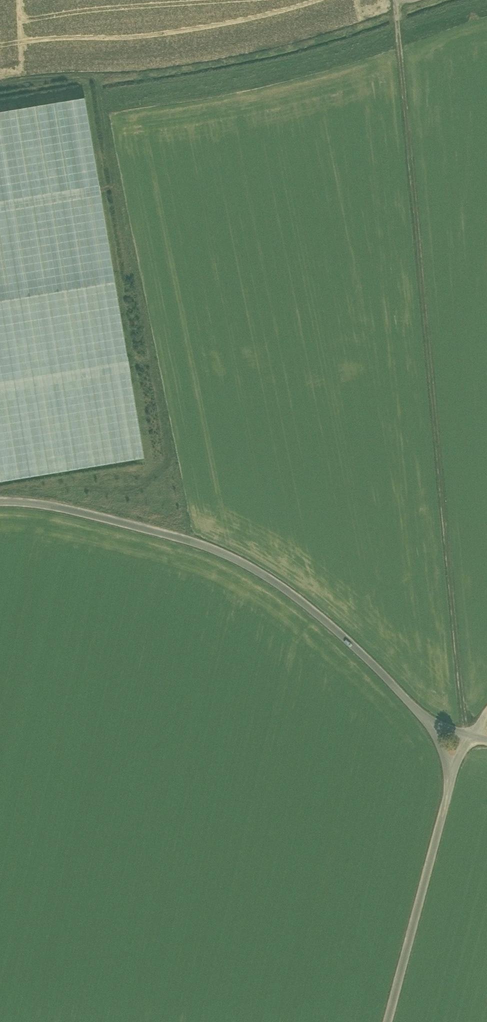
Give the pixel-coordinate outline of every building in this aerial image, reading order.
[(116,282),(85,98),(0,112),(0,301),(116,282)] [(145,458),(116,282),(0,301),(0,482),(145,458)]
